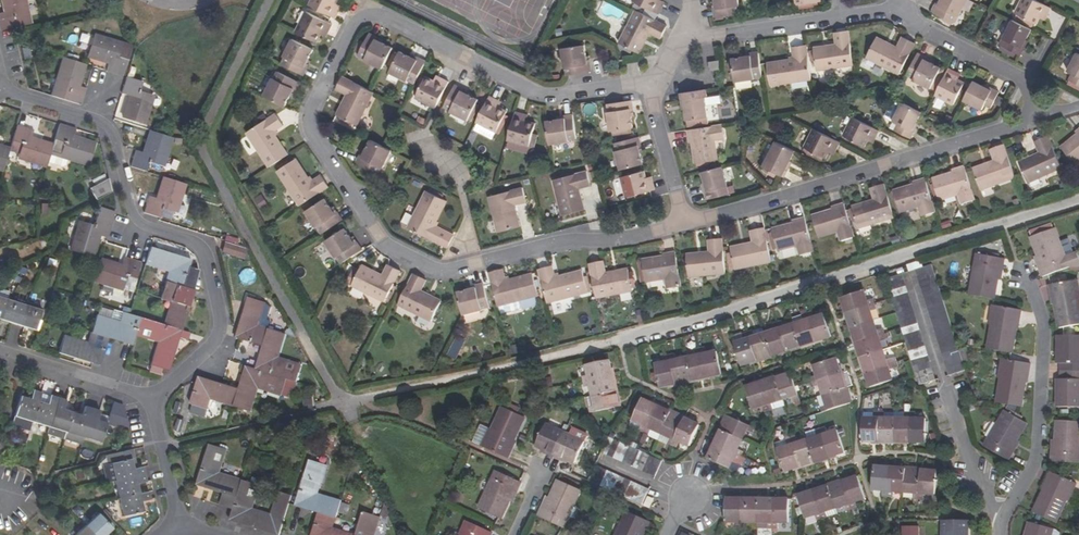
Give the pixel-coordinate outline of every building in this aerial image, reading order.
[(15,28),(30,24),(25,0),(3,0),(5,12),(0,13),(0,29),(1,31),(15,28)] [(335,19),(339,12),(333,9),(336,3),(337,0),(311,0),(308,5),(335,19)] [(632,0),(658,14),(662,7),(657,4),(659,0),(632,0)] [(713,9),(714,17),(739,14),(738,6),(739,5),(738,0),(714,0),(714,1),(715,9),(713,9)] [(936,6),(934,5),(931,11),(953,21),(957,15),(958,16),(966,0),(939,0),(936,6)] [(1047,15),(1051,8),(1036,0),(1020,0),(1014,12),(1036,23),(1039,17),(1042,12),(1047,15)] [(336,3),(333,9),(339,12),(341,7),(336,3)] [(649,33),(660,38),(666,26),(635,10),(618,43),(639,53),(649,33)] [(295,32),(316,43),(320,34),(323,29),(329,32),(332,25),(306,11),(295,32)] [(1015,53),(1020,55),(1024,48),(1022,47),(1026,39),(1031,30),(1011,20),(997,48),(1014,56),(1015,53)] [(329,32),(323,29),(320,34),(326,37),(329,32)] [(853,65),(848,30),(833,32),(835,44),(813,47),(816,70),(853,65)] [(382,69),(392,48),(383,43),(375,38),(376,36),(370,33),(358,55),(365,59),(365,60),(382,69)] [(106,71),(123,76),(128,61),(132,48),(122,45),(93,35),(87,55),(109,62),(106,71)] [(897,46),(877,36),(866,58),(898,74),(915,43),(902,36),(897,46)] [(281,65),(303,76),(307,69),(304,67),(308,60),(313,50),(292,39),(283,56),(284,57),(281,65)] [(566,76),(591,72),(590,64),(587,64),(586,56),(585,45),(561,49),(564,68),(565,68),(566,76)] [(792,56),(793,59),(789,59),(767,62),(770,85),(811,80),(808,59),(805,45),(791,47),(792,56)] [(31,58),(29,48),(22,48),(24,59),(31,58)] [(407,80),(414,84),(426,61),(419,58),(417,60),(410,56),(400,51),(389,72),(406,81),(407,80)] [(750,56),(742,57),(731,58),(735,82),(753,79),(755,77),(762,76),(758,51),(749,53),(750,56)] [(923,59),(925,56),(917,52),(906,75),(913,79),(913,80),(930,88),(940,68),(930,62),(923,59)] [(1076,52),(1066,71),(1071,74),(1068,80),(1078,85),(1078,54),(1076,52)] [(86,88),(78,85),(84,64),(64,58),(52,96),(81,105),(86,88)] [(719,69),(717,60),(708,62),(710,71),(719,69)] [(953,76),(955,72),(948,68),(934,95),(953,104),(964,83),(958,79),(953,76)] [(263,96),(285,106),(290,96),(294,89),(296,90),(300,83),(277,71),(273,78),(272,78),(263,96)] [(371,91),(342,76),(336,89),(346,95),(336,114),(357,125),(374,92),(371,91)] [(435,108),(449,81),(442,78),(439,83),(434,81),(426,76),(415,98),(435,108)] [(126,77),(121,93),(130,96),(123,118),(143,125),(152,96),(139,91),(142,82),(126,77)] [(991,90),(983,86),(973,80),(963,100),(982,110),(985,105),(991,108),(999,92),(993,89),(991,90)] [(461,90),(462,88),(455,84),(443,107),(451,111),(450,111),(467,120),(479,99),(469,94),(461,90)] [(1006,100),(1016,102),(1020,88),(1010,85),(1006,100)] [(683,101),(684,110),(686,120),(707,117),(705,98),(707,97),(706,90),(680,94),(681,102),(683,101)] [(499,106),(494,104),(497,99),(489,95),(473,128),(492,138),(500,125),(507,112),(507,111),(499,106)] [(892,121),(902,102),(895,98),(892,99),(884,115),(885,118),(892,121)] [(630,109),(633,108),(632,100),(607,104),(608,111),(607,113),(610,131),(633,128),(631,116),(630,109)] [(912,130),(916,122),(921,112),(902,102),(892,121),(897,124),(894,130),(910,138),(914,131),(912,130)] [(527,121),(522,119),(523,113),(515,111),(507,140),(529,146),(533,133),(536,123),(527,121)] [(269,167),(288,155),(276,136),(274,132),(276,130),(283,125),(275,113),(246,133),(269,167)] [(576,139),(572,114),(564,115),(564,118),(556,119),(545,121),(549,144),(568,142),(569,140),(576,139)] [(870,135),(875,137),(879,130),(852,116),(842,135),(864,146),(868,140),(870,135)] [(897,124),(892,121),(889,128),(894,130),(897,124)] [(76,129),(60,124),(53,145),(51,152),(68,157),(88,164),(94,145),(73,138),(76,129)] [(19,154),(18,157),(47,166),(48,161),(51,152),(53,145),(31,139),(34,130),(17,125),(10,149),(9,151),(19,154)] [(691,139),(691,142),(694,163),(717,160),(715,140),(724,139),(722,125),(687,130),(688,137),(691,139)] [(831,147),(836,149),(840,142),(812,128),(803,147),(825,158),(829,152),(831,147)] [(150,162),(162,166),(172,137),(152,131),(144,153),(136,150),(131,167),(147,172),(150,162)] [(1067,156),(1075,165),(1078,163),(1078,162),(1078,131),(1076,134),(1060,147),(1067,156)] [(538,135),(533,133),(529,146),(528,152),(535,147),(538,135)] [(1018,162),(1028,183),(1061,169),(1047,136),(1034,142),(1039,152),(1018,162)] [(638,146),(641,145),(639,137),(614,143),(616,150),(615,151),(620,170),(643,164),(640,153),(638,146)] [(365,150),(361,157),(359,156),(355,163),(378,175),(382,167),(383,168),(392,151),(383,146),(371,140),(365,150)] [(786,169),(790,161),(795,151),(776,141),(763,166),(784,177),(787,170),(786,169)] [(972,168),(980,190),(1015,178),(1003,145),(989,149),(993,161),(972,168)] [(3,170),(9,151),(10,149),(0,146),(0,169),(3,170)] [(65,164),(68,157),(51,152),(48,161),(63,166),(65,164)] [(1072,167),(1075,165),(1067,156),(1064,159),(1072,167)] [(329,187),(321,174),(313,179),(311,180),(308,177),(296,158),(276,171),(299,206),(329,187)] [(706,192),(704,192),(706,200),(729,194),(722,166),(701,172),(704,183),(706,192)] [(956,171),(952,172),(932,178),(939,201),(957,195),(960,205),(974,200),(964,166),(955,168),(956,171)] [(647,183),(646,178),(644,171),(620,177),(626,197),(655,190),(653,182),(647,183)] [(591,186),(587,172),(552,180),(562,216),(585,210),(579,188),(591,186)] [(157,199),(149,196),(147,202),(144,212),(159,217),(162,208),(175,212),(184,184),(164,177),(157,199)] [(109,178),(90,188),(96,201),(112,192),(109,178)] [(917,183),(913,184),(893,190),(900,213),(918,207),(922,216),(935,212),(924,178),(916,181),(917,183)] [(894,218),(883,184),(869,188),(873,199),(851,206),(858,229),(894,218)] [(515,205),(526,202),(522,188),(507,191),(488,196),(498,232),(521,227),(515,205)] [(437,226),(435,225),(437,221),(447,202),(426,190),(407,227),(439,243),(445,231),(437,226)] [(322,234),(343,220),(338,213),(335,214),(331,208),(325,198),(305,211),(316,228),(317,227),(322,234)] [(835,207),(831,208),(811,214),(818,238),(837,232),(840,242),(854,237),(843,203),(835,205),(835,207)] [(107,237),(115,212),(100,207),(93,226),(80,221),(71,250),(91,256),(98,235),(107,237)] [(796,221),(792,223),(772,228),(778,251),(797,246),(800,256),(813,252),(803,217),(795,219),(796,221)] [(1031,237),(1038,255),(1042,268),(1039,269),(1042,277),(1067,267),(1078,267),(1078,258),(1077,252),(1065,256),(1054,228),(1053,229),(1051,224),(1040,227),(1042,233),(1031,237)] [(730,247),(735,270),(771,262),(764,228),(749,230),(752,242),(730,247)] [(341,263),(362,250),(358,243),(355,244),(351,238),(345,229),(325,241),(336,258),(337,257),(341,263)] [(686,254),(689,278),(726,274),(722,239),(707,240),(708,252),(686,254)] [(224,252),(243,258),(246,249),(225,242),(223,248),(224,252)] [(189,267),(191,259),(173,254),(150,247),(145,264),(168,271),(165,281),(193,290),(199,270),(189,267)] [(667,255),(663,256),(642,259),(646,283),(665,280),(667,289),(681,287),(676,252),(666,253),(667,255)] [(970,294),(994,298),(997,279),(999,266),(1003,267),(1005,258),(977,254),(970,294)] [(132,293),(141,263),(124,257),(122,265),(100,258),(93,281),(103,284),(101,289),(112,292),(113,287),(132,293)] [(590,264),(596,299),(632,291),(628,269),(606,272),(603,261),(590,264)] [(362,264),(359,271),(356,275),(351,272),(346,282),(385,301),(400,271),(388,264),(382,274),(362,264)] [(922,279),(933,313),(945,351),(953,374),(966,370),(957,343),(940,289),(931,264),(918,268),(922,279)] [(588,293),(582,270),(560,276),(555,277),(555,274),(553,266),(538,270),(547,303),(588,293)] [(945,351),(933,313),(922,279),(918,268),(915,269),(949,375),(953,374),(945,351)] [(538,297),(532,274),(510,279),(506,280),(505,277),(503,270),(489,273),(498,307),(499,307),(517,302),(538,297)] [(933,380),(936,379),(902,273),(899,274),(933,380)] [(409,311),(425,280),(414,274),(398,305),(409,311)] [(933,380),(899,274),(886,279),(892,297),(897,312),(920,385),(933,380)] [(1048,285),(1051,298),(1054,297),(1055,303),(1059,327),(1078,324),(1078,285),(1078,279),(1048,285)] [(421,291),(426,281),(425,280),(409,311),(431,322),(441,301),(421,291)] [(165,281),(160,298),(171,301),(163,325),(180,330),(193,290),(165,281)] [(489,308),(483,284),(475,286),(475,288),(468,290),(457,293),(463,316),(481,311),(482,310),(489,308)] [(864,291),(842,298),(846,312),(875,303),(873,298),(867,300),(864,291)] [(265,303),(249,297),(240,324),(238,331),(236,338),(240,339),(263,346),(269,329),(271,321),(267,320),(271,308),(265,303)] [(18,324),(24,305),(7,299),(1,319),(18,324)] [(517,302),(499,307),(500,314),(517,310),(518,307),(517,302)] [(875,303),(846,312),(851,327),(873,319),(870,310),(876,308),(875,303)] [(24,305),(18,324),(35,330),(41,310),(24,305)] [(988,348),(1012,352),(1016,328),(1017,323),(1020,323),(1022,310),(992,305),(989,324),(992,324),(988,348)] [(120,323),(124,312),(115,310),(112,321),(120,323)] [(807,313),(816,341),(831,336),(824,314),(815,317),(813,311),(807,313)] [(112,321),(96,316),(91,332),(108,338),(132,345),(135,335),(140,318),(124,312),(120,323),(112,321)] [(807,313),(802,314),(803,320),(794,323),(802,346),(816,341),(807,313)] [(794,323),(803,320),(802,314),(792,318),(794,323)] [(163,325),(140,318),(135,335),(158,342),(151,365),(168,370),(178,338),(186,340),(189,333),(180,330),(163,325)] [(873,319),(851,327),(856,342),(884,332),(883,328),(876,329),(873,319)] [(777,323),(786,351),(802,346),(794,323),(784,326),(782,321),(777,323)] [(764,333),(771,355),(786,351),(777,323),(771,324),(773,330),(764,333)] [(762,328),(752,331),(754,336),(764,333),(762,328)] [(263,346),(259,360),(256,369),(286,379),(296,382),(302,365),(279,357),(286,334),(269,329),(263,346)] [(754,336),(752,331),(747,332),(756,360),(771,355),(764,333),(754,336)] [(99,365),(108,338),(91,332),(88,343),(65,336),(59,353),(99,365)] [(743,340),(734,343),(741,365),(756,360),(747,332),(742,334),(743,340)] [(884,332),(856,342),(861,357),(883,350),(880,340),(886,338),(884,332)] [(741,333),(732,336),(734,343),(743,340),(742,334),(741,333)] [(1060,363),(1060,371),(1078,371),(1078,335),(1058,335),(1058,363),(1060,363)] [(700,348),(706,377),(721,374),(717,351),(706,353),(705,347),(700,348)] [(686,357),(691,380),(706,377),(700,348),(694,349),(694,355),(686,357)] [(970,362),(966,348),(960,350),(965,363),(970,362)] [(883,350),(861,357),(866,372),(894,362),(892,358),(886,359),(883,350)] [(669,355),(675,383),(691,380),(686,357),(675,360),(674,354),(669,355)] [(655,364),(660,386),(675,383),(669,355),(663,356),(664,362),(655,364)] [(246,366),(256,369),(259,360),(249,357),(246,366)] [(814,365),(817,375),(811,377),(813,382),(841,373),(836,358),(814,365)] [(997,403),(1021,406),(1025,383),(1026,377),(1029,377),(1031,364),(1002,359),(998,378),(1001,378),(997,403)] [(585,381),(612,375),(609,360),(587,364),(589,374),(584,375),(585,381)] [(894,362),(866,372),(870,387),(892,380),(889,370),(896,368),(894,362)] [(256,369),(246,366),(239,389),(234,407),(251,412),(258,389),(281,397),(286,379),(256,369)] [(1060,371),(1060,379),(1057,379),(1057,407),(1078,407),(1078,371),(1060,371)] [(795,388),(790,372),(775,377),(782,399),(792,395),(794,402),(799,400),(795,388)] [(823,395),(845,387),(841,373),(813,382),(815,387),(820,385),(823,395)] [(586,386),(591,385),(594,395),(616,390),(612,375),(585,381),(586,386)] [(199,377),(197,383),(190,404),(193,405),(191,412),(206,417),(211,400),(234,407),(239,389),(222,384),(199,377)] [(769,410),(775,408),(773,402),(782,399),(775,377),(759,382),(769,410)] [(762,406),(764,412),(769,410),(759,382),(745,387),(752,409),(762,406)] [(827,405),(821,407),(823,412),(848,403),(850,403),(845,387),(823,395),(824,396),(827,405)] [(21,396),(12,425),(29,430),(32,422),(38,401),(41,393),(33,390),(31,399),(21,396)] [(616,390),(594,395),(595,405),(591,407),(592,412),(619,406),(616,390)] [(48,404),(50,395),(41,393),(38,401),(48,404)] [(49,427),(58,398),(50,395),(48,404),(38,401),(32,422),(49,427)] [(824,396),(818,398),(821,407),(827,405),(824,396)] [(64,438),(72,412),(63,409),(66,400),(58,398),(49,427),(47,433),(64,438)] [(640,424),(638,429),(645,432),(657,406),(642,399),(632,420),(640,424)] [(773,402),(775,408),(784,405),(782,399),(773,402)] [(115,427),(117,422),(119,416),(126,418),(123,406),(113,402),(109,416),(108,420),(110,421),(109,425),(115,427)] [(100,412),(108,414),(110,405),(102,403),(100,412)] [(906,413),(904,413),(904,418),(894,417),(894,441),(910,441),(910,422),(911,413),(911,404),(906,404),(906,413)] [(83,437),(92,408),(84,406),(82,415),(72,412),(64,438),(81,444),(83,437)] [(645,432),(651,435),(654,429),(663,434),(672,413),(657,406),(645,432)] [(498,458),(509,458),(515,446),(512,444),(514,439),(524,417),(502,407),(492,429),(489,428),(481,446),(498,458)] [(92,408),(83,437),(101,443),(106,424),(108,420),(109,416),(99,413),(100,411),(92,408)] [(985,446),(1008,460),(1013,453),(1010,451),(1016,440),(1026,423),(1021,420),(1023,416),(1011,409),(1009,413),(1006,411),(985,446)] [(873,417),(863,417),(863,440),(879,441),(879,412),(873,412),(873,417)] [(884,417),(884,412),(879,412),(879,441),(894,441),(894,417),(884,417)] [(670,437),(667,443),(674,445),(686,419),(672,413),(663,434),(670,437)] [(915,418),(915,413),(911,413),(910,422),(910,441),(926,441),(926,418),(915,418)] [(721,428),(742,438),(746,429),(752,431),(754,427),(727,415),(721,428)] [(126,418),(119,416),(117,422),(127,425),(126,418)] [(686,419),(674,445),(679,448),(681,442),(690,446),(699,425),(686,419)] [(632,420),(630,425),(638,429),(640,424),(632,420)] [(1057,420),(1055,440),(1054,453),(1051,452),(1050,461),(1078,463),(1078,460),(1078,422),(1057,420)] [(546,451),(545,453),(554,457),(565,433),(546,424),(536,446),(542,449),(546,451)] [(714,444),(741,456),(743,451),(737,449),(742,438),(721,428),(714,444)] [(820,429),(829,457),(844,451),(837,430),(827,433),(825,428),(820,429)] [(654,429),(651,435),(660,439),(663,434),(654,429)] [(820,429),(814,431),(816,437),(807,440),(815,461),(829,457),(820,429)] [(807,440),(816,437),(814,431),(805,434),(807,440)] [(562,458),(568,461),(574,464),(585,442),(565,433),(554,457),(560,461),(562,458)] [(663,434),(660,439),(667,443),(670,437),(663,434)] [(805,434),(796,437),(798,443),(807,440),(805,434)] [(637,449),(609,436),(605,445),(603,449),(656,473),(662,461),(652,456),(637,449)] [(798,443),(796,437),(790,439),(799,466),(815,461),(807,440),(798,443)] [(785,447),(777,449),(785,471),(799,466),(790,439),(784,441),(785,447)] [(1010,451),(1013,453),(1019,441),(1016,440),(1010,451)] [(784,441),(775,443),(777,449),(785,447),(784,441)] [(206,487),(207,483),(217,485),(218,488),(220,488),(221,486),(222,487),(221,492),(224,493),(238,497),(243,481),(220,474),(227,449),(210,444),(198,485),(206,487)] [(733,458),(739,460),(741,456),(714,444),(707,459),(729,468),(733,458)] [(603,449),(602,452),(655,476),(656,473),(603,449)] [(111,463),(131,459),(129,450),(109,455),(111,463)] [(144,473),(143,467),(137,468),(133,469),(131,459),(111,463),(111,466),(103,468),(106,482),(115,480),(144,473)] [(296,505),(303,508),(305,503),(313,505),(314,507),(320,508),(319,512),(336,518),(341,501),(318,494),(325,467),(309,462),(296,505)] [(596,465),(595,467),(648,491),(649,489),(596,465)] [(883,490),(883,496),(888,496),(891,467),(874,466),(872,489),(883,490)] [(595,467),(589,480),(642,505),(648,491),(595,467)] [(891,467),(888,496),(893,497),(894,491),(904,492),(906,469),(891,467)] [(906,469),(904,492),(914,492),(914,498),(918,499),(921,470),(906,469)] [(501,518),(509,500),(515,488),(519,489),(522,482),(497,470),(479,508),(501,518)] [(921,470),(918,499),(924,499),(924,494),(935,494),(937,472),(921,470)] [(1077,484),(1049,471),(1044,483),(1046,484),(1043,491),(1033,512),(1056,523),(1066,500),(1068,502),(1077,484)] [(137,484),(146,482),(144,473),(115,480),(119,497),(139,493),(137,484)] [(855,501),(865,498),(857,476),(843,481),(852,509),(857,507),(855,501)] [(581,490),(558,479),(550,497),(544,510),(541,508),(538,516),(563,527),(564,527),(581,490)] [(292,495),(279,491),(272,515),(253,508),(260,485),(243,480),(243,481),(238,497),(234,509),(230,521),(238,523),(240,518),(249,520),(248,523),(253,524),(253,522),(255,522),(253,528),(278,534),(279,534),(281,531),(289,504),(292,495)] [(847,510),(852,509),(843,481),(829,486),(836,507),(845,504),(847,510)] [(218,488),(217,485),(207,483),(206,487),(221,492),(222,487),(221,486),(220,488),(218,488)] [(838,513),(836,507),(829,486),(813,491),(822,518),(838,513)] [(519,489),(515,488),(509,500),(513,502),(519,489)] [(139,493),(119,497),(123,516),(143,511),(141,501),(150,498),(149,491),(139,493)] [(817,520),(822,518),(813,491),(798,496),(805,517),(815,514),(817,520)] [(238,497),(224,493),(220,505),(234,509),(238,497)] [(653,506),(657,498),(650,495),(646,503),(653,506)] [(544,510),(550,497),(547,496),(541,508),(544,510)] [(737,528),(741,528),(741,499),(726,499),(726,521),(737,521),(737,528)] [(747,522),(757,521),(757,499),(741,499),(741,528),(747,528),(747,522)] [(768,528),(773,528),(774,499),(757,499),(757,521),(768,522),(768,528)] [(778,522),(789,522),(789,499),(774,499),(773,528),(778,528),(778,522)] [(342,502),(339,512),(347,515),(350,505),(342,502)] [(303,508),(319,512),(320,508),(314,507),(313,505),(305,503),(303,508)] [(380,517),(363,511),(356,534),(375,534),(380,517)] [(649,521),(627,511),(616,534),(643,534),(649,521)] [(333,528),(336,518),(319,512),(312,534),(355,534),(333,528)] [(95,534),(106,534),(113,529),(98,513),(85,525),(95,534)] [(238,523),(253,528),(255,522),(253,522),(253,524),(248,523),(249,520),(240,518),(238,523)] [(968,520),(943,520),(943,534),(967,534),(968,520)] [(461,534),(492,534),(493,533),(467,521),(461,534)] [(1053,529),(1029,522),(1026,534),(1051,534),(1053,529)] [(85,525),(75,534),(95,534),(85,525)] [(905,525),(905,534),(919,534),(920,525),(905,525)]
